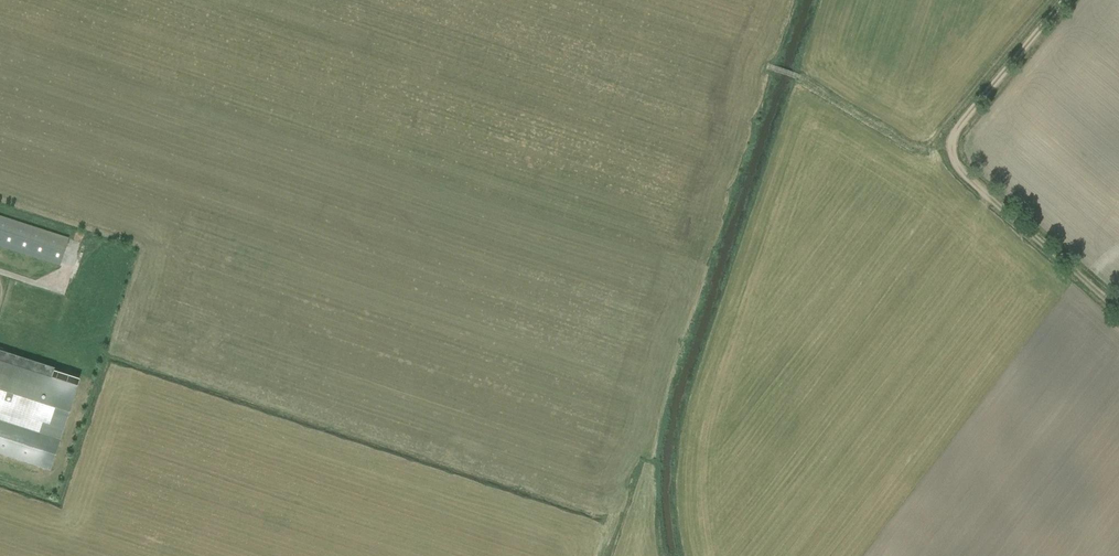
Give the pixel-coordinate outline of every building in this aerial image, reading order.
[(59,266),(68,239),(0,217),(0,247),(59,266)] [(49,471),(68,413),(76,388),(50,380),(0,364),(0,455),(49,471)]
